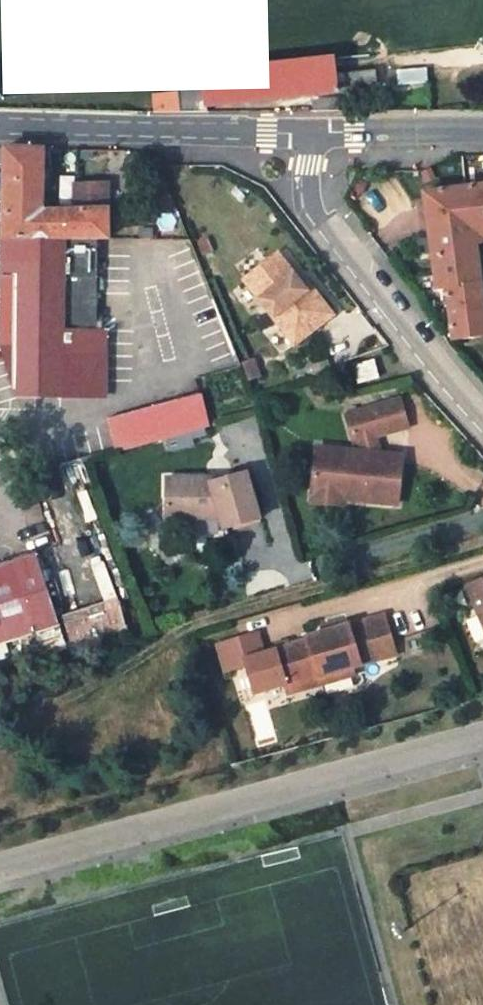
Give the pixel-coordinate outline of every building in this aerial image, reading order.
[(164,93),(165,112),(207,112),(206,106),(375,86),(374,69),(336,73),(335,67),(204,84),(204,90),(177,93),(164,93)] [(164,93),(151,94),(153,112),(165,112),(164,93)] [(319,111),(339,111),(339,100),(318,103),(319,111)] [(99,239),(109,238),(108,181),(71,182),(72,207),(41,208),(41,146),(2,145),(0,248),(0,275),(13,275),(12,396),(106,399),(109,330),(97,328),(99,239)] [(469,188),(475,231),(482,230),(482,186),(469,188)] [(438,290),(447,288),(454,341),(482,337),(482,292),(475,231),(469,188),(426,194),(438,290)] [(271,259),(276,266),(286,258),(281,251),(271,259)] [(247,276),(288,332),(292,329),(300,339),(334,314),(319,294),(315,297),(304,283),(286,258),(276,266),(271,259),(247,276)] [(304,283),(315,297),(319,294),(309,279),(304,283)] [(288,332),(295,342),(300,339),(292,329),(288,332)] [(374,361),(354,366),(358,383),(379,378),(374,361)] [(198,394),(109,419),(117,451),(207,426),(198,394)] [(377,437),(409,428),(402,401),(348,417),(357,444),(362,442),(377,437)] [(365,453),(382,455),(377,437),(362,442),(365,453)] [(365,453),(318,448),(313,487),(345,490),(343,500),(397,505),(403,457),(382,455),(365,453)] [(198,514),(221,508),(224,518),(228,529),(264,517),(248,473),(222,482),(221,478),(168,480),(169,520),(199,519),(198,514)] [(345,490),(313,487),(311,504),(343,507),(343,500),(345,490)] [(221,508),(198,514),(199,519),(223,519),(224,518),(221,508)] [(0,565),(0,646),(20,640),(25,654),(37,650),(32,636),(60,627),(37,553),(0,565)] [(482,623),(482,579),(479,581),(467,586),(482,623)] [(63,619),(75,649),(116,632),(104,602),(63,619)] [(385,615),(307,637),(308,642),(277,650),(286,682),(317,673),(321,684),(355,675),(353,667),(397,655),(385,615)] [(289,693),(321,684),(317,673),(286,682),(289,693)]
